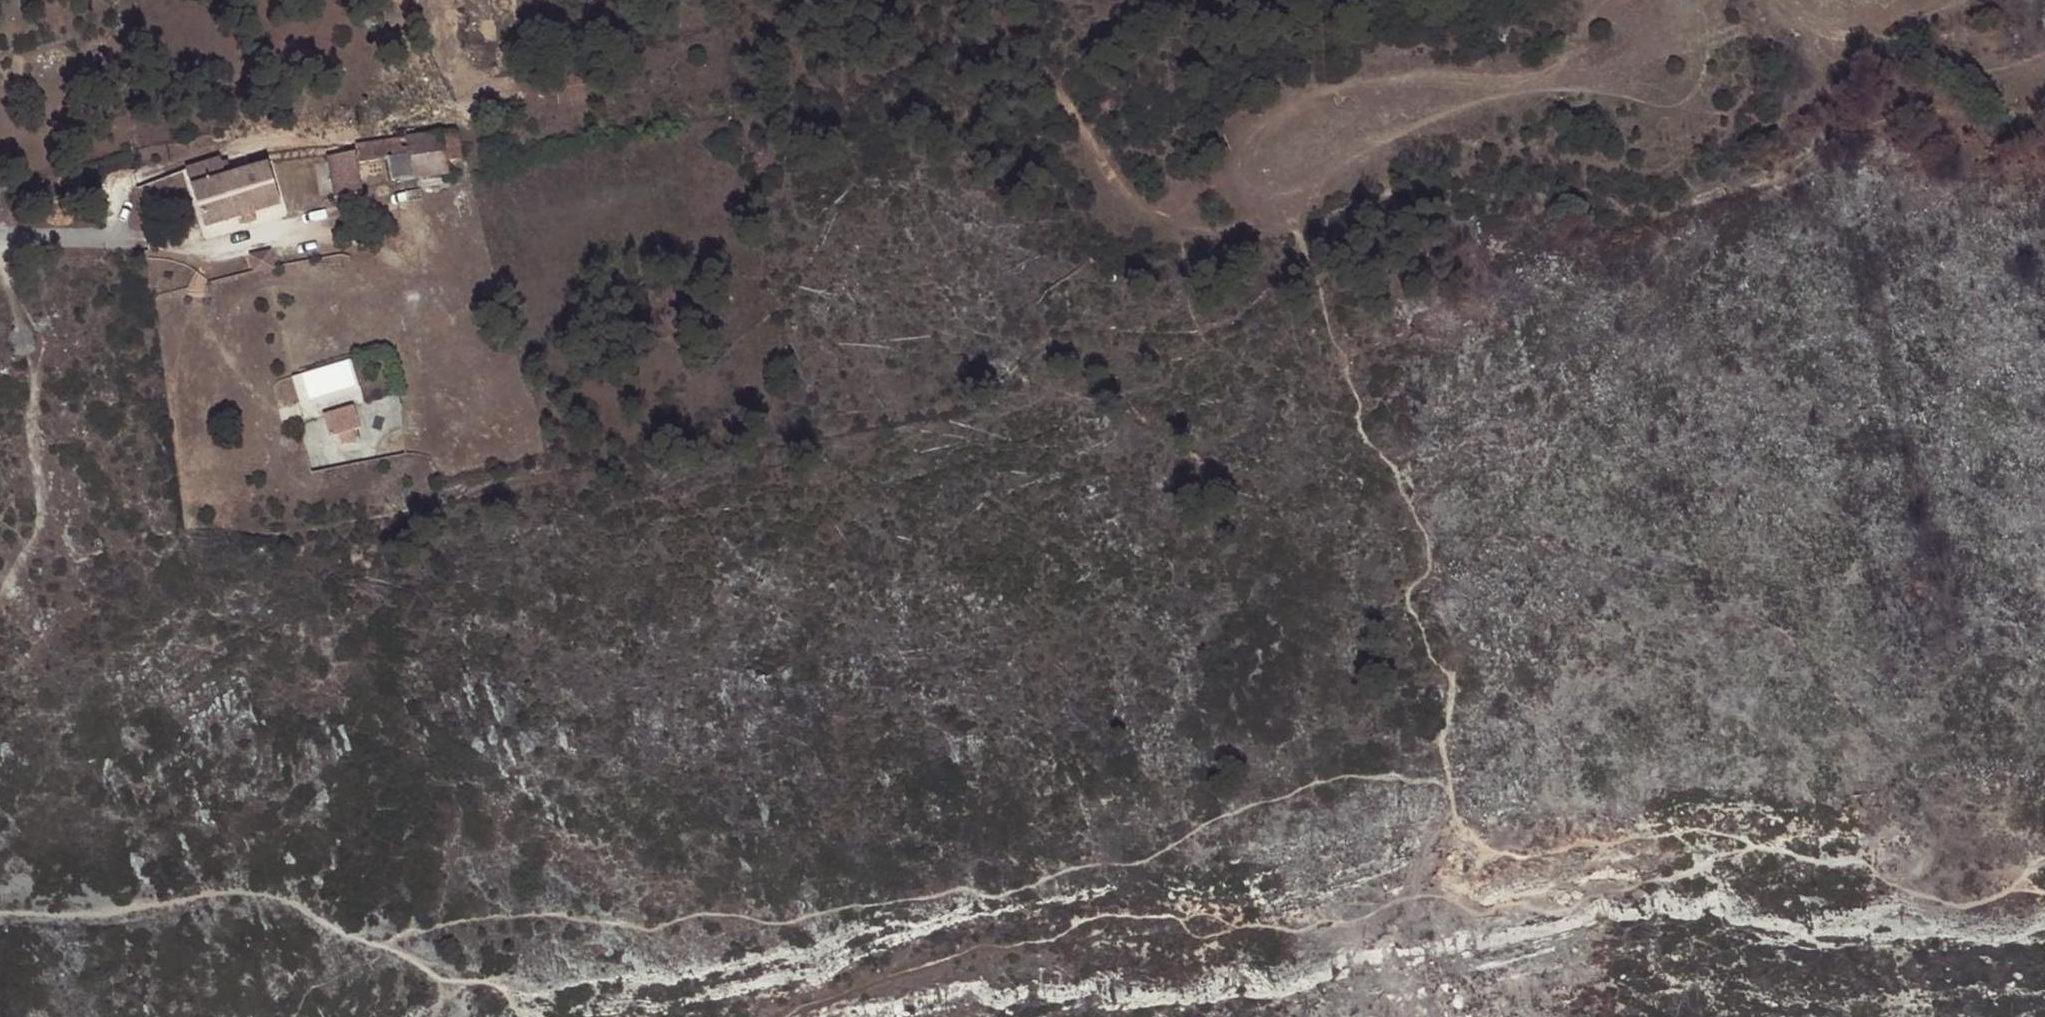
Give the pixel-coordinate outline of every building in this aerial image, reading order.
[(443,134),(448,161),(461,160),(456,132),(443,134)] [(416,179),(450,173),(448,161),(443,134),(358,149),(361,166),(391,161),(393,182),(416,179)] [(327,156),(336,197),(362,192),(355,150),(327,156)] [(186,169),(204,226),(242,215),(253,212),(281,204),(269,164),(227,176),(221,160),(204,163),(186,169)] [(242,215),(245,222),(256,219),(253,212),(242,215)] [(296,372),(303,398),(361,384),(354,358),(296,372)] [(329,409),(337,442),(365,435),(357,402),(329,409)]
